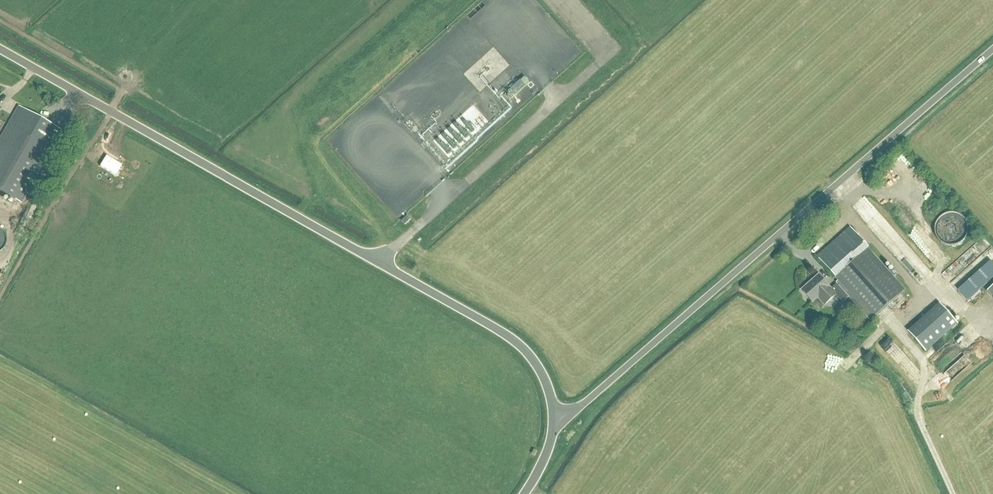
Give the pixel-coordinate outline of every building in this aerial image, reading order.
[(27,192),(62,132),(18,107),(0,139),(0,192),(20,204),(27,192)] [(342,138),(338,141),(346,150),(350,147),(342,138)] [(360,170),(364,166),(356,157),(352,161),(360,170)] [(967,224),(964,219),(959,215),(954,214),(948,214),(943,216),(938,220),(936,225),(935,231),(936,236),(939,241),(944,244),(949,246),(955,246),(960,244),(964,240),(967,235),(968,229),(967,224)] [(407,216),(401,222),(405,226),(410,220),(407,216)] [(816,257),(873,320),(905,291),(850,228),(816,257)] [(801,291),(812,303),(817,299),(824,306),(836,296),(842,303),(848,298),(836,285),(831,290),(819,276),(801,291)] [(909,333),(925,351),(957,324),(941,306),(909,333)] [(888,349),(898,354),(903,343),(893,338),(888,349)]
